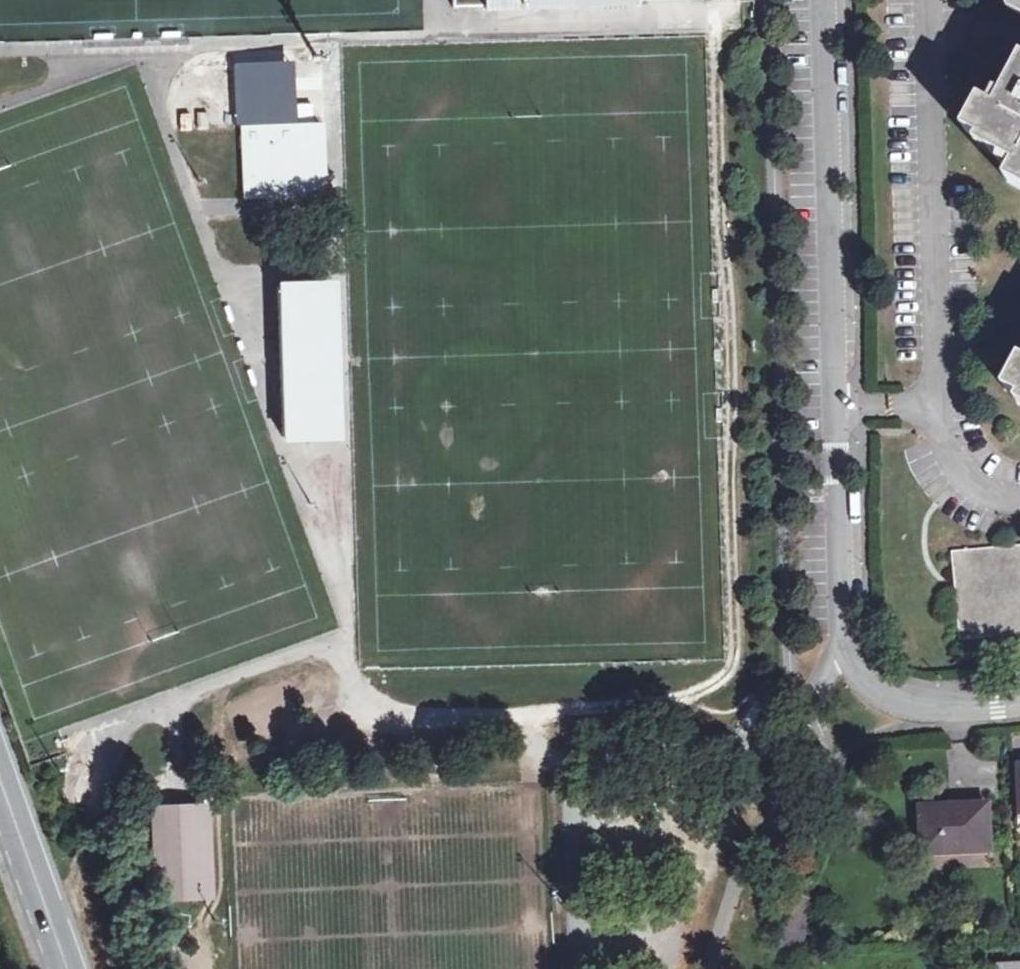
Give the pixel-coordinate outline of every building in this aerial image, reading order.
[(703,1),(703,0),(454,0),(454,8),(703,1)] [(1019,8),(1019,0),(1005,0),(1019,8)] [(999,110),(985,102),(968,133),(983,142),(981,147),(1018,167),(1010,183),(1019,188),(1019,72),(999,110)] [(315,126),(245,129),(248,198),(318,195),(315,126)] [(335,436),(332,364),(323,365),(323,357),(332,357),(329,285),(278,287),(283,438),(335,436)] [(1009,391),(1019,397),(1019,370),(1009,391)] [(954,552),(962,641),(1019,635),(1019,546),(954,552)] [(926,851),(959,850),(959,853),(992,852),(990,807),(924,810),(926,851)] [(202,808),(156,809),(157,899),(203,898),(202,808)]
